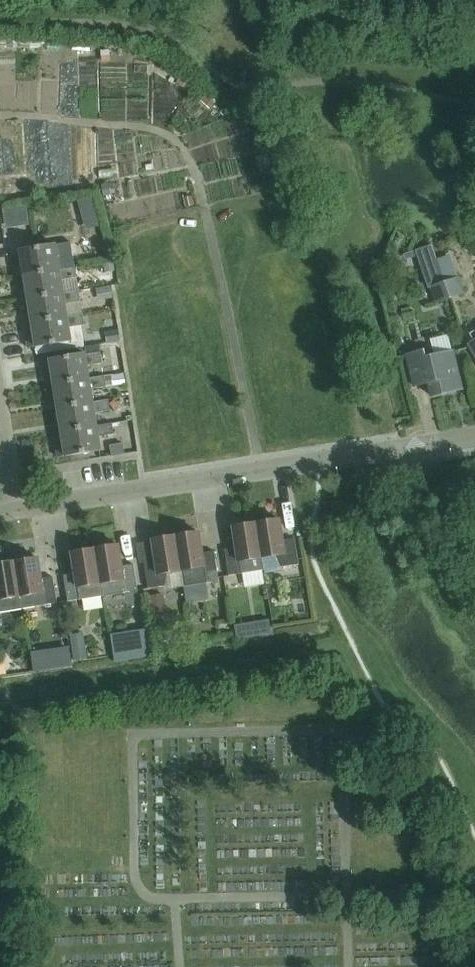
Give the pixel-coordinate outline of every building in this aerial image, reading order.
[(102,204),(100,191),(71,195),(73,209),(102,204)] [(16,277),(24,276),(59,271),(59,270),(57,257),(72,254),(70,244),(55,246),(55,245),(19,251),(22,266),(15,268),(16,277)] [(63,294),(63,293),(61,281),(76,278),(74,267),(59,270),(59,271),(24,276),(26,290),(18,291),(20,301),(27,300),(63,294)] [(443,283),(450,300),(466,294),(459,277),(443,283)] [(111,299),(109,286),(93,289),(95,302),(111,299)] [(67,318),(67,317),(65,304),(80,302),(78,291),(63,293),(63,294),(27,300),(30,314),(22,315),(24,325),(31,324),(67,318)] [(82,315),(67,317),(67,318),(31,324),(34,337),(26,339),(28,349),(35,347),(71,342),(68,328),(84,325),(82,315)] [(461,391),(452,352),(434,356),(432,350),(406,356),(414,387),(428,384),(432,398),(461,391)] [(46,387),(53,385),(89,380),(88,379),(86,366),(102,363),(100,353),(85,355),(84,354),(49,360),(52,376),(44,377),(46,387)] [(110,375),(88,379),(89,380),(53,385),(55,399),(48,400),(50,410),(57,409),(92,403),(90,390),(123,384),(122,376),(110,378),(110,375)] [(115,399),(92,403),(57,409),(59,423),(52,424),(53,434),(61,433),(96,427),(96,426),(94,413),(109,411),(110,414),(117,413),(115,399)] [(96,427),(61,433),(63,446),(56,448),(57,458),(65,456),(65,457),(100,451),(98,437),(113,435),(111,424),(96,426),(96,427)] [(256,524),(261,559),(275,557),(280,568),(298,566),(294,539),(282,541),(279,520),(256,524)] [(263,571),(261,559),(256,524),(233,528),(236,549),(224,550),(228,577),(241,575),(263,571)] [(175,537),(181,572),(183,584),(218,578),(214,552),(202,554),(198,533),(175,537)] [(167,574),(181,572),(175,537),(152,540),(155,561),(144,563),(148,590),(166,587),(167,574)] [(95,550),(102,597),(137,591),(133,565),(121,567),(118,546),(95,550)] [(67,602),(102,597),(95,550),(71,553),(75,574),(63,576),(67,602)] [(14,562),(21,610),(57,604),(52,578),(41,580),(37,559),(14,562)] [(21,610),(14,562),(0,565),(0,613),(21,610)] [(172,611),(169,595),(158,597),(160,613),(172,611)] [(73,646),(54,650),(58,664),(76,659),(73,646)]
